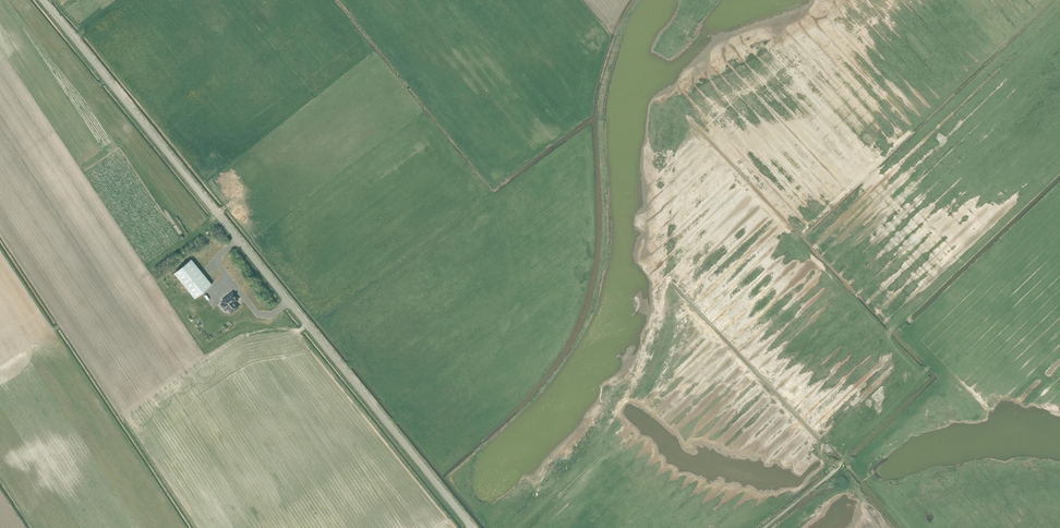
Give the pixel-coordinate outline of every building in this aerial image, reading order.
[(195,298),(212,284),(191,259),(174,273),(195,298)] [(237,300),(232,293),(222,301),(223,302),(220,305),(225,310),(228,308),(231,313),(238,307),(234,302),(237,300)]
